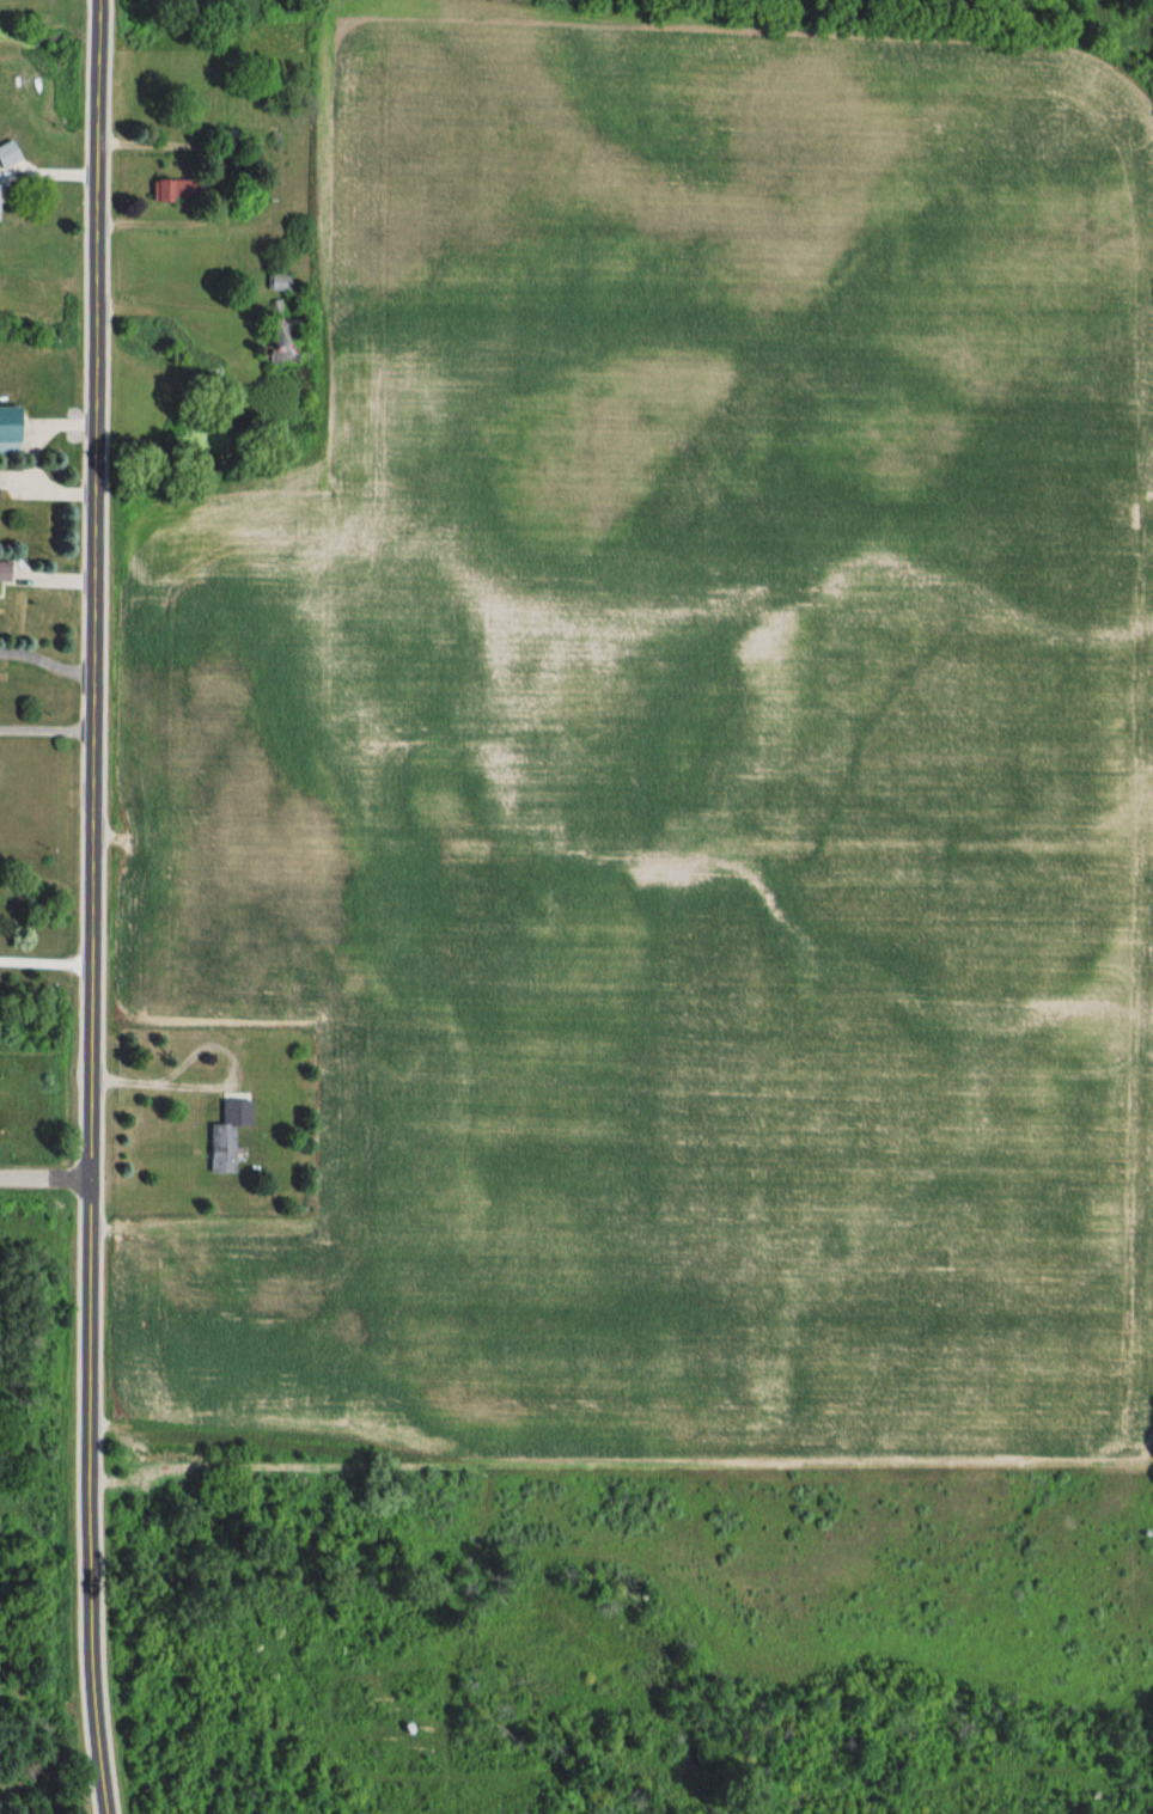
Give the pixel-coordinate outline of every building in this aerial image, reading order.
[(152,202),(200,202),(200,179),(152,179),(152,202)] [(290,290),(290,275),(270,274),(269,290),(290,290)] [(271,313),(271,364),(298,364),(298,313),(271,313)] [(234,1173),(235,1125),(250,1125),(250,1098),(223,1098),(223,1124),(210,1124),(210,1173),(234,1173)] [(172,1459),(182,1470),(187,1465),(177,1455),(172,1459)]
